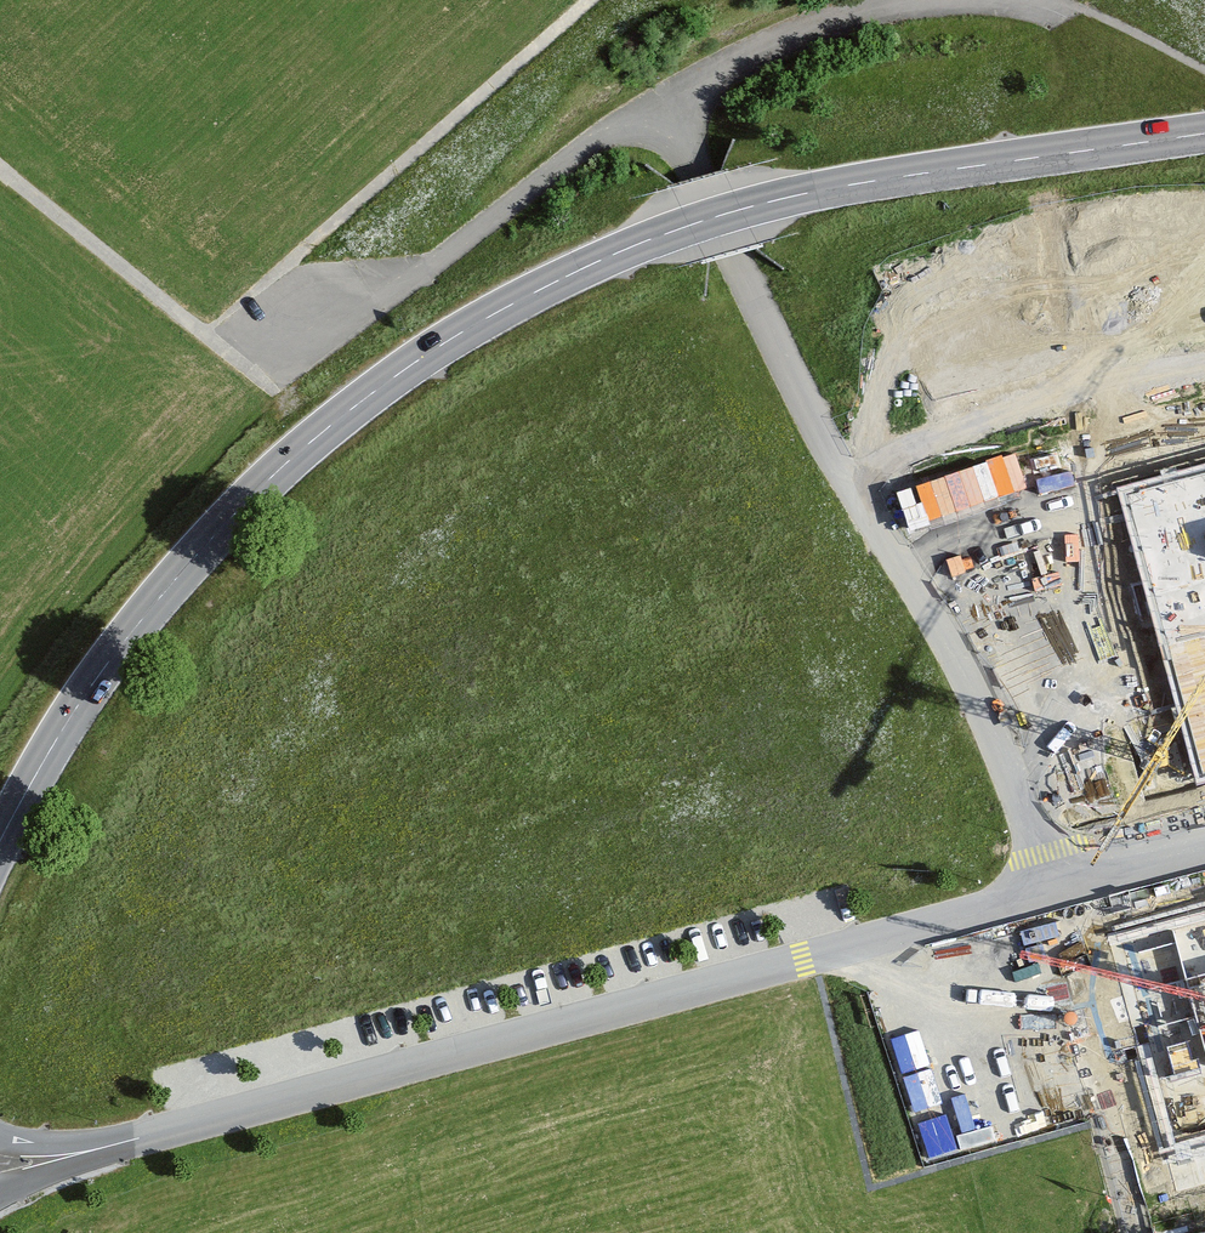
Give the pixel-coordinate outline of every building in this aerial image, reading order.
[(927,529),(1031,492),(1015,447),(911,484),(927,529)] [(1125,492),(1202,767),(1204,766),(1204,470),(1125,492)] [(1115,944),(1171,1145),(1204,1136),(1204,919),(1115,944)]
